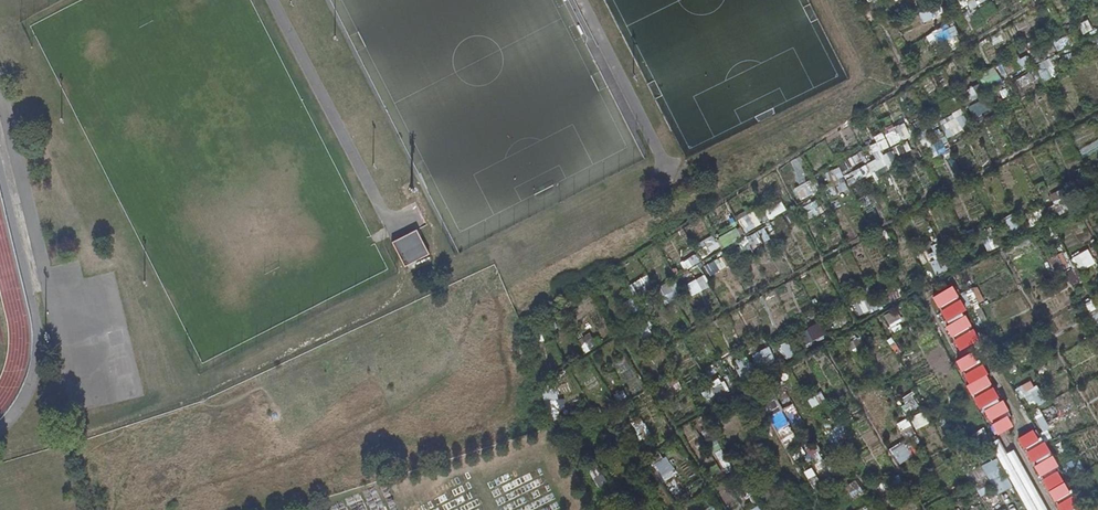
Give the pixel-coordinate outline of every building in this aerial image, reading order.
[(928,22),(943,12),(936,0),(935,0),(920,10),(928,22)] [(1087,20),(1078,24),(1082,35),(1092,30),(1087,20)] [(952,23),(925,38),(931,48),(957,33),(952,23)] [(1023,70),(1032,63),(1026,55),(1017,62),(1023,70)] [(1035,65),(1043,82),(1056,75),(1048,59),(1035,65)] [(993,67),(980,74),(987,87),(1000,80),(993,67)] [(972,87),(964,91),(969,102),(978,98),(972,87)] [(973,118),(990,109),(983,98),(967,107),(973,118)] [(961,110),(938,120),(946,138),(969,128),(961,110)] [(919,134),(926,158),(947,152),(939,128),(919,134)] [(868,146),(875,159),(844,176),(849,185),(870,174),(873,179),(899,166),(894,158),(906,151),(902,144),(890,150),(882,134),(873,138),(876,142),(868,146)] [(862,154),(840,160),(842,168),(864,163),(862,154)] [(837,166),(794,191),(800,202),(820,190),(819,189),(842,175),(837,166)] [(845,182),(835,186),(838,193),(847,190),(845,182)] [(763,210),(767,219),(785,211),(781,202),(763,210)] [(802,205),(805,217),(819,214),(816,202),(802,205)] [(737,220),(744,233),(760,224),(753,211),(737,220)] [(1013,236),(1021,231),(1012,215),(1003,220),(1013,236)] [(735,227),(717,238),(724,248),(741,237),(735,227)] [(432,253),(419,228),(395,242),(408,266),(432,253)] [(763,228),(739,241),(745,252),(769,238),(763,228)] [(984,251),(995,249),(992,228),(981,230),(984,251)] [(1054,241),(1049,231),(1040,236),(1045,246),(1054,241)] [(694,245),(701,257),(719,248),(713,235),(694,245)] [(924,253),(937,279),(950,273),(936,247),(924,253)] [(1087,249),(1072,258),(1079,272),(1095,264),(1087,249)] [(1047,259),(1054,274),(1070,268),(1064,252),(1047,259)] [(695,253),(680,263),(685,271),(700,261),(695,253)] [(704,265),(709,276),(727,267),(722,256),(704,265)] [(691,296),(710,287),(704,275),(685,285),(691,296)] [(645,277),(628,286),(633,294),(650,285),(645,277)] [(885,290),(891,302),(903,296),(897,284),(885,290)] [(964,312),(965,311),(953,286),(931,296),(956,352),(978,342),(964,312)] [(965,308),(983,303),(978,287),(960,293),(965,308)] [(875,308),(865,291),(850,301),(860,317),(875,308)] [(631,314),(639,309),(633,298),(624,303),(631,314)] [(1084,303),(1097,331),(1097,305),(1097,306),(1093,299),(1084,303)] [(883,314),(892,333),(903,328),(895,309),(883,314)] [(799,333),(805,346),(827,336),(820,322),(799,333)] [(641,340),(651,337),(648,326),(638,328),(641,340)] [(108,333),(110,345),(124,343),(121,331),(108,333)] [(784,360),(794,356),(787,342),(777,346),(784,360)] [(768,347),(752,355),(757,368),(774,361),(768,347)] [(991,439),(1012,429),(983,364),(977,367),(971,353),(956,360),(991,439)] [(677,379),(667,385),(671,393),(682,387),(677,379)] [(1030,411),(1045,405),(1035,380),(1014,388),(1019,400),(1025,398),(1030,411)] [(706,404),(728,395),(723,383),(701,392),(706,404)] [(618,404),(627,399),(623,390),(613,395),(618,404)] [(812,408),(825,400),(821,393),(807,400),(812,408)] [(915,430),(929,424),(924,412),(910,419),(915,430)] [(907,419),(896,424),(900,432),(911,427),(907,419)] [(825,430),(830,442),(847,436),(842,423),(825,430)] [(1053,509),(1079,509),(1041,427),(1019,437),(1053,509)] [(723,473),(730,470),(717,439),(710,442),(723,473)] [(889,452),(900,466),(912,456),(902,442),(889,452)] [(653,464),(663,482),(676,475),(666,457),(653,464)] [(983,465),(994,494),(1012,487),(1007,474),(1003,475),(997,460),(983,465)] [(585,467),(598,487),(607,482),(594,461),(585,467)] [(673,480),(666,485),(671,493),(679,488),(673,480)] [(1025,502),(1019,492),(1013,495),(1020,505),(1025,502)]
